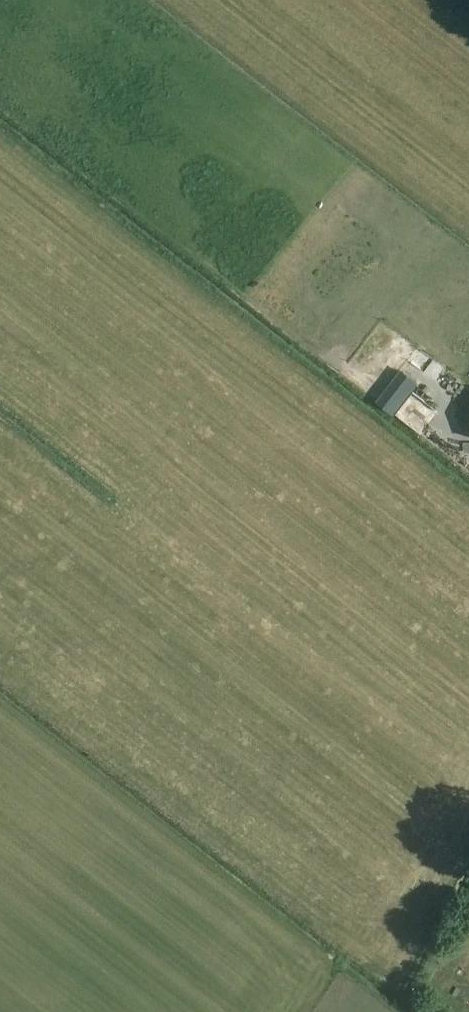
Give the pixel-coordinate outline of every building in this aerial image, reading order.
[(451,436),(468,431),(464,416),(447,421),(451,436)]
